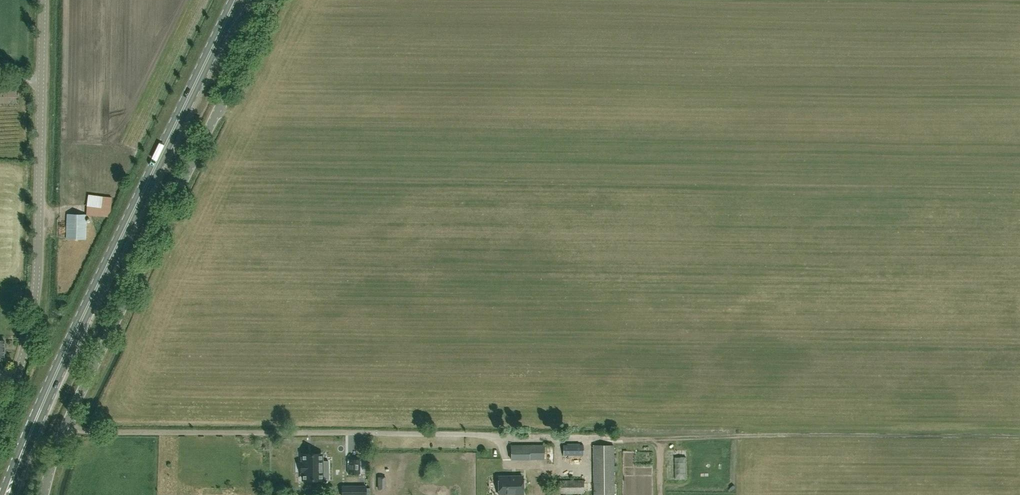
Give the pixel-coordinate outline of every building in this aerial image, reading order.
[(104,205),(105,195),(90,194),(90,204),(104,205)] [(67,214),(67,238),(86,239),(86,214),(67,214)] [(544,445),(511,445),(511,459),(544,459),(544,445)] [(583,445),(563,445),(563,455),(583,455),(583,445)] [(593,445),(594,494),(614,494),(613,445),(593,445)] [(301,462),(301,472),(303,472),(303,480),(322,480),(322,472),(329,471),(329,461),(322,461),(321,454),(302,454),(303,462),(301,462)] [(348,459),(348,464),(348,474),(346,474),(346,481),(367,480),(367,474),(360,474),(360,459),(348,459)] [(539,465),(526,465),(525,492),(538,493),(539,465)] [(523,494),(523,476),(499,477),(499,494),(523,494)] [(558,493),(584,493),(584,483),(584,481),(558,481),(558,493)] [(366,486),(350,487),(350,494),(366,494),(366,486)]
